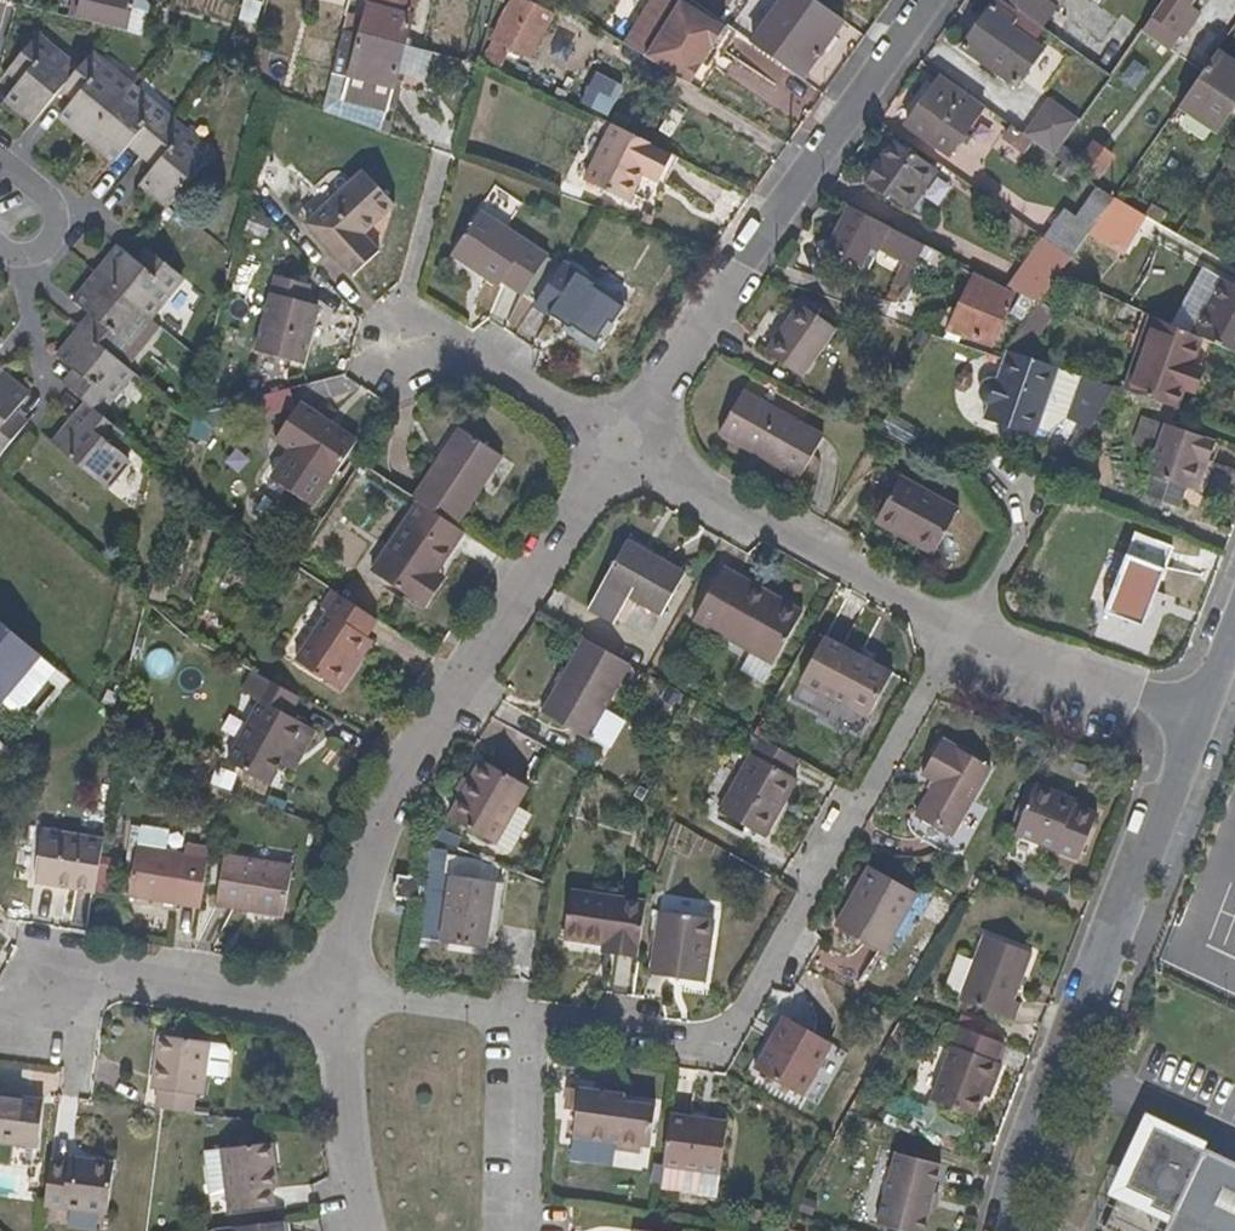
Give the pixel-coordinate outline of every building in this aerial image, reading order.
[(84,1),(81,0),(76,0),(71,20),(80,22),(84,1)] [(133,0),(81,0),(84,1),(80,22),(125,32),(133,0)] [(416,6),(394,0),(374,0),(372,8),(413,19),(416,6)] [(552,15),(525,0),(515,0),(515,1),(493,39),(529,58),(552,15)] [(726,26),(680,0),(649,0),(620,44),(688,86),(726,26)] [(842,21),(813,0),(782,0),(751,45),(801,80),(842,21)] [(1009,43),(1026,19),(999,0),(998,0),(962,50),(997,74),(1015,47),(1009,43)] [(1040,0),(999,0),(1026,19),(1040,0)] [(1199,16),(1190,10),(1196,0),(1165,0),(1143,32),(1171,51),(1180,38),(1184,38),(1199,16)] [(719,18),(723,11),(717,6),(712,13),(719,18)] [(406,47),(413,19),(372,8),(369,7),(365,24),(359,23),(356,34),(406,47)] [(387,112),(394,82),(406,47),(356,34),(343,30),(326,95),(344,100),(387,112)] [(525,82),(537,62),(529,58),(493,39),(482,60),(525,82)] [(33,124),(61,92),(68,83),(76,74),(35,40),(14,66),(25,76),(16,86),(5,100),(33,124)] [(401,84),(411,48),(406,47),(394,82),(401,84)] [(413,52),(407,73),(425,78),(431,56),(413,52)] [(117,106),(130,90),(90,56),(76,74),(68,83),(79,92),(71,100),(59,116),(87,141),(117,106)] [(1219,56),(1190,97),(1204,106),(1227,121),(1234,109),(1234,67),(1219,56)] [(16,86),(25,76),(14,66),(5,77),(16,86)] [(949,157),(984,109),(942,79),(907,127),(949,157)] [(79,92),(68,83),(61,92),(71,100),(79,92)] [(590,112),(597,99),(576,88),(570,101),(590,112)] [(167,121),(143,101),(130,90),(117,106),(87,141),(114,164),(128,148),(136,138),(148,149),(170,123),(167,121)] [(1200,113),(1204,106),(1190,97),(1188,95),(1180,108),(1196,119),(1200,113)] [(1064,147),(1079,124),(1050,102),(1029,130),(1025,137),(1030,141),(1054,157),(1054,159),(1064,147)] [(1227,121),(1204,106),(1200,113),(1223,128),(1227,121)] [(186,186),(211,157),(170,123),(148,149),(161,161),(154,171),(141,185),(168,208),(186,186)] [(643,211),(661,177),(671,155),(613,127),(584,182),(643,211)] [(1030,141),(1025,137),(1011,128),(1006,137),(1025,150),(1030,141)] [(148,149),(136,138),(128,148),(140,159),(148,149)] [(912,209),(938,172),(895,142),(865,185),(885,199),(887,196),(904,207),(912,209)] [(1099,178),(1114,156),(1095,143),(1083,161),(1080,165),(1099,178)] [(1080,165),(1083,161),(1064,147),(1054,159),(1075,174),(1080,165)] [(161,161),(148,149),(140,159),(154,171),(161,161)] [(668,180),(679,159),(671,155),(661,177),(668,180)] [(362,235),(392,206),(363,171),(307,221),(352,275),(376,252),(362,235)] [(1071,260),(1103,218),(1114,199),(1099,191),(1079,220),(1067,212),(1046,242),(1071,260)] [(1139,239),(1148,219),(1114,199),(1103,218),(1139,239)] [(880,249),(891,230),(846,208),(823,252),(859,270),(869,252),(877,255),(880,249)] [(516,303),(546,258),(480,212),(445,261),(494,295),(498,290),(516,303)] [(918,265),(926,247),(891,230),(880,249),(887,254),(909,265),(915,268),(918,265)] [(1039,305),(1059,277),(1071,260),(1046,242),(1012,291),(1025,298),(1039,305)] [(146,320),(180,280),(154,258),(145,269),(135,259),(120,247),(96,277),(146,320)] [(939,276),(947,258),(926,247),(918,265),(939,276)] [(145,269),(154,258),(143,248),(135,259),(145,269)] [(595,347),(623,307),(561,264),(534,304),(595,347)] [(904,291),(915,268),(909,265),(899,288),(904,291)] [(307,294),(312,277),(280,267),(276,284),(307,294)] [(113,359),(129,342),(146,320),(96,277),(73,305),(86,317),(98,327),(88,338),(113,359)] [(991,346),(1011,300),(973,281),(951,328),(991,346)] [(1224,283),(1193,337),(1203,341),(1234,355),(1234,290),(1224,283)] [(304,363),(315,316),(302,313),(307,294),(276,284),(258,350),(304,363)] [(315,316),(320,298),(307,294),(302,313),(315,316)] [(1027,323),(1039,305),(1025,298),(1016,319),(1027,323)] [(798,380),(834,332),(797,307),(764,353),(798,380)] [(88,338),(98,327),(86,317),(77,329),(81,331),(88,338)] [(1195,368),(1201,349),(1203,341),(1193,337),(1157,320),(1144,358),(1131,394),(1177,410),(1185,390),(1193,392),(1200,370),(1195,368)] [(108,402),(124,383),(131,375),(113,359),(88,338),(81,331),(57,360),(72,373),(82,381),(73,393),(87,404),(94,410),(98,414),(108,402)] [(1206,373),(1212,353),(1201,349),(1195,368),(1200,370),(1206,373)] [(1056,417),(1071,374),(1013,354),(1005,353),(1000,359),(994,382),(988,383),(983,385),(979,389),(977,395),(977,400),(980,405),(984,408),(981,421),(1030,437),(1032,428),(1042,431),(1056,417)] [(73,393),(82,381),(72,373),(63,384),(73,393)] [(3,424),(12,414),(23,401),(0,380),(0,453),(15,435),(3,424)] [(339,465),(356,440),(336,427),(298,402),(273,438),(288,448),(329,475),(331,476),(339,465)] [(84,422),(94,410),(87,404),(77,416),(84,422)] [(799,482),(822,440),(759,406),(735,447),(799,482)] [(124,463),(107,447),(119,433),(98,414),(94,410),(84,422),(77,416),(53,445),(103,488),(124,463)] [(15,435),(24,425),(12,414),(3,424),(15,435)] [(1176,506),(1185,485),(1198,490),(1216,441),(1162,422),(1155,444),(1161,445),(1152,473),(1144,494),(1176,506)] [(454,526),(497,456),(456,429),(411,499),(418,503),(454,526)] [(1152,473),(1161,445),(1155,444),(1145,471),(1152,473)] [(309,504),(329,475),(288,448),(273,472),(274,481),(309,504)] [(953,514),(896,480),(874,519),(911,539),(908,546),(929,558),(953,514)] [(437,571),(462,532),(454,526),(418,503),(406,521),(372,575),(424,608),(438,585),(432,579),(437,571)] [(911,539),(874,519),(871,525),(908,546),(911,539)] [(658,617),(680,576),(625,545),(586,613),(609,626),(624,598),(658,617)] [(1140,627),(1161,572),(1123,558),(1103,612),(1140,627)] [(769,669),(798,615),(720,570),(689,623),(769,669)] [(438,585),(444,575),(437,571),(432,579),(438,585)] [(361,657),(373,638),(367,635),(377,619),(332,590),(321,607),(329,613),(297,661),(334,685),(355,653),(361,657)] [(42,657),(0,622),(0,707),(42,657)] [(863,724),(887,678),(822,640),(799,685),(863,724)] [(585,745),(629,668),(582,641),(539,717),(585,745)] [(340,689),(361,657),(355,653),(334,685),(340,689)] [(280,765),(291,748),(300,754),(314,730),(288,716),(298,698),(252,674),(242,693),(257,701),(233,747),(225,764),(269,785),(280,765)] [(763,839),(794,782),(787,777),(796,761),(759,740),(718,815),(763,839)] [(950,839),(989,768),(942,742),(923,777),(936,786),(916,820),(950,839)] [(291,772),(300,754),(291,748),(280,765),(291,772)] [(493,848),(525,792),(479,765),(447,822),(493,848)] [(1079,862),(1096,814),(1075,807),(1077,800),(1034,785),(1014,836),(1037,845),(1079,862)] [(96,894),(103,844),(40,834),(33,883),(96,894)] [(1033,856),(1037,845),(1014,836),(1010,847),(1033,856)] [(201,911),(210,851),(186,847),(185,856),(135,849),(127,899),(201,911)] [(284,917),(291,869),(222,858),(217,906),(284,917)] [(884,959),(917,899),(867,874),(834,931),(884,959)] [(494,929),(499,888),(448,882),(439,947),(485,954),(485,947),(487,927),(494,929)] [(636,962),(643,909),(566,898),(561,943),(601,949),(611,950),(610,958),(636,962)] [(703,986),(711,924),(655,918),(647,979),(703,986)] [(492,948),(494,929),(487,927),(485,947),(492,948)] [(1014,989),(1027,955),(979,938),(955,1002),(1009,1024),(1015,1007),(1014,1004),(1010,1003),(1014,989)] [(610,958),(611,950),(601,949),(600,957),(610,958)] [(834,1051),(800,1031),(804,1022),(790,1014),(756,1075),(803,1103),(834,1051)] [(989,1086),(997,1064),(991,1062),(997,1044),(956,1029),(928,1102),(970,1119),(977,1098),(982,1085),(989,1086)] [(200,1102),(203,1081),(207,1049),(159,1041),(157,1056),(153,1079),(160,1080),(157,1096),(155,1113),(160,1114),(190,1117),(193,1101),(200,1102)] [(226,1085),(230,1060),(225,1053),(207,1049),(203,1081),(226,1085)] [(157,1096),(160,1080),(153,1079),(151,1095),(157,1096)] [(985,1101),(989,1086),(982,1085),(977,1098),(985,1101)] [(574,1117),(576,1096),(571,1096),(568,1116),(574,1117)] [(651,1151),(655,1112),(621,1107),(621,1102),(576,1096),(574,1117),(571,1140),(615,1146),(614,1153),(641,1158),(642,1150),(651,1151)] [(43,1108),(0,1103),(0,1148),(38,1153),(43,1108)] [(719,1178),(728,1127),(707,1124),(706,1130),(691,1128),(692,1122),(669,1119),(662,1168),(719,1178)] [(706,1130),(707,1124),(692,1122),(691,1128),(706,1130)] [(1147,1122),(1142,1132),(1127,1165),(1106,1211),(1098,1229),(1102,1230),(1234,1230),(1234,1162),(1147,1122)] [(273,1212),(271,1194),(269,1175),(276,1174),(273,1148),(223,1154),(226,1178),(231,1218),(273,1212)] [(940,1167),(895,1153),(873,1225),(892,1230),(921,1230),(940,1167)] [(88,1173),(88,1166),(68,1163),(67,1169),(88,1173)] [(106,1219),(114,1169),(88,1166),(88,1173),(67,1169),(50,1167),(45,1211),(106,1219)] [(278,1193),(276,1174),(269,1175),(271,1194),(278,1193)]
